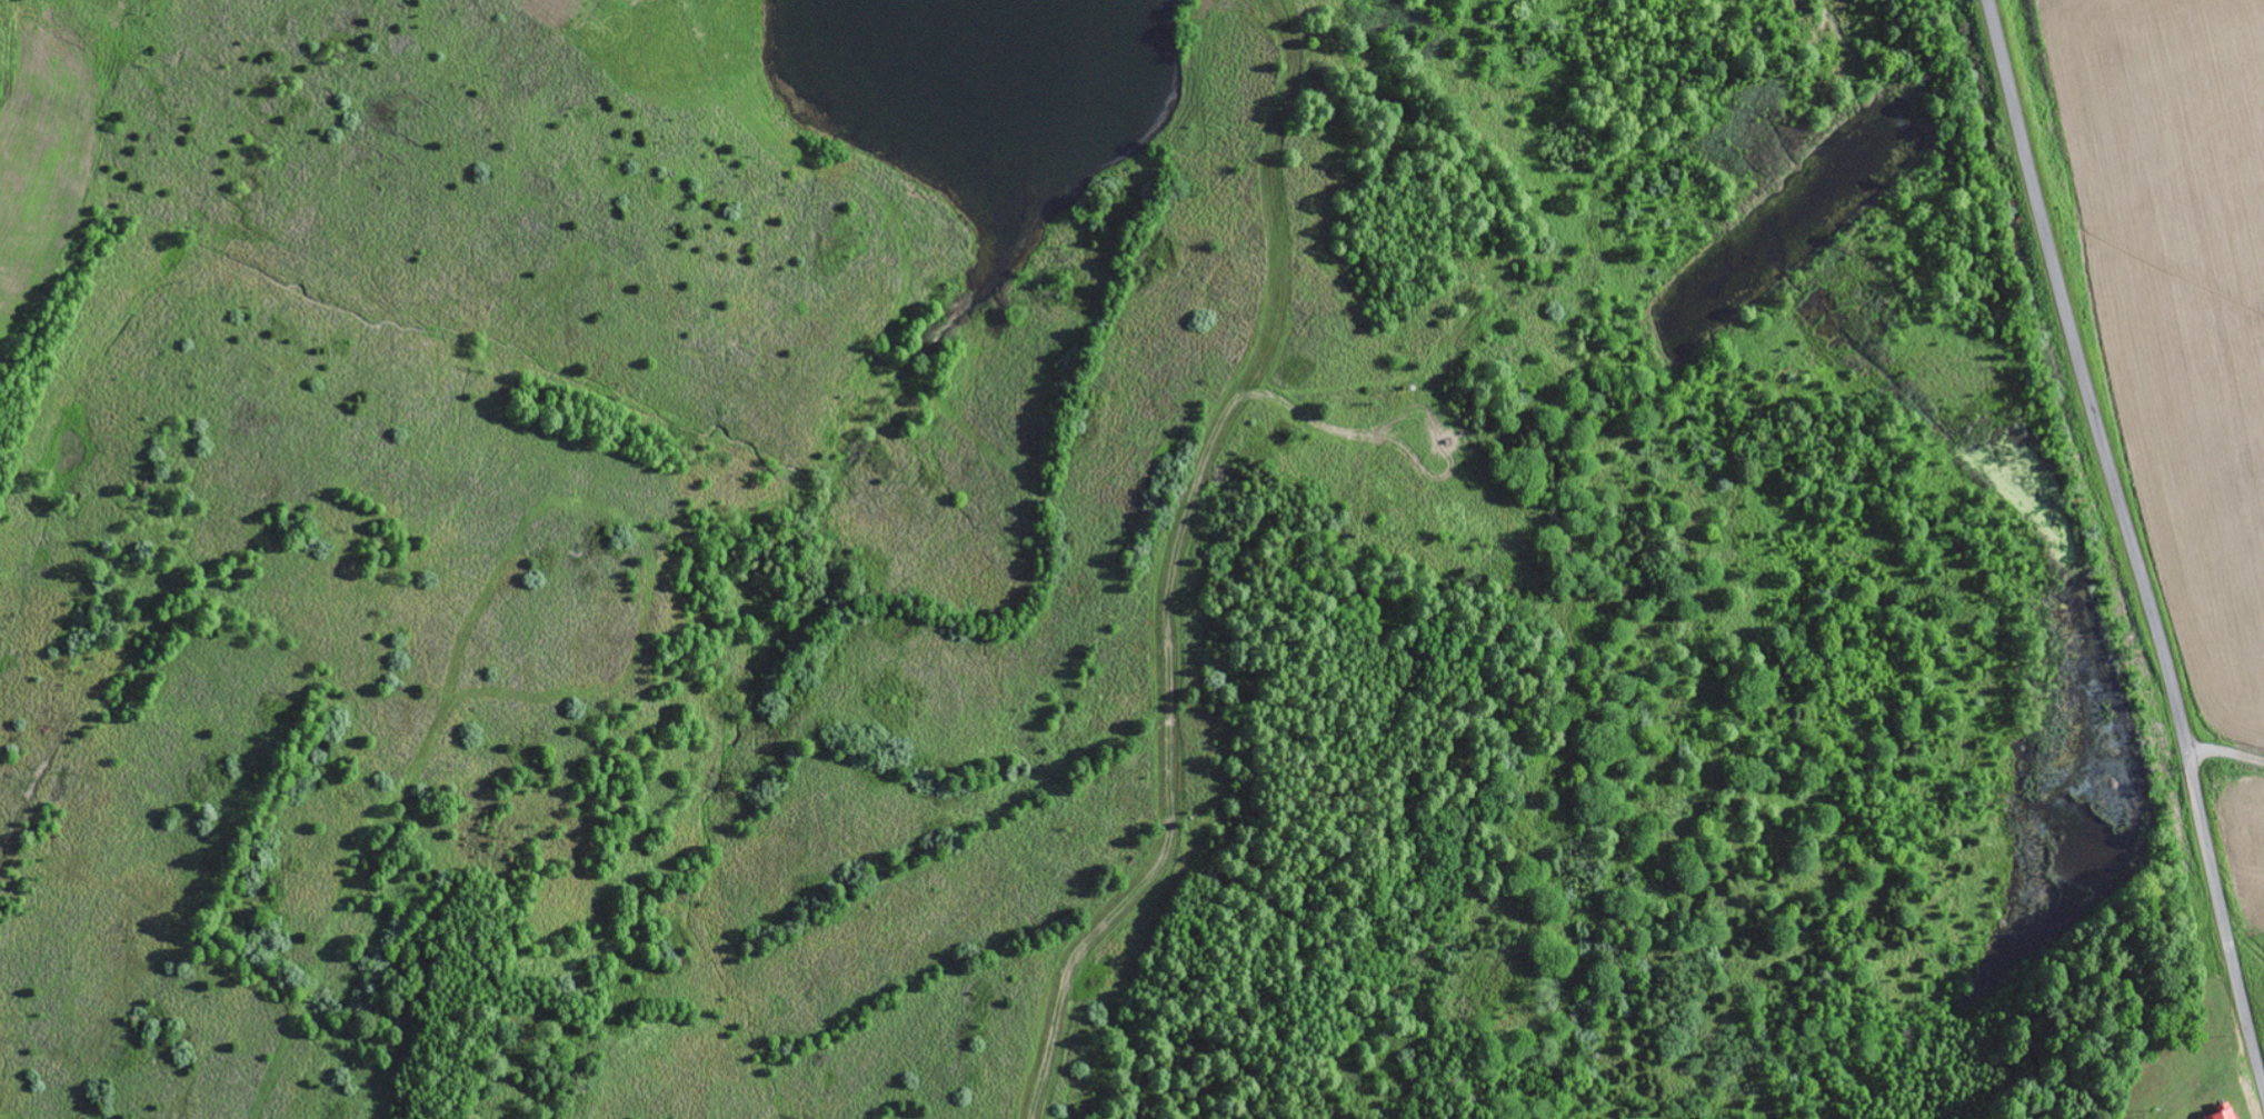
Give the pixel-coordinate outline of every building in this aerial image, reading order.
[(2223,1106),(2196,1117),(2197,1118),(2228,1118),(2223,1106)]
